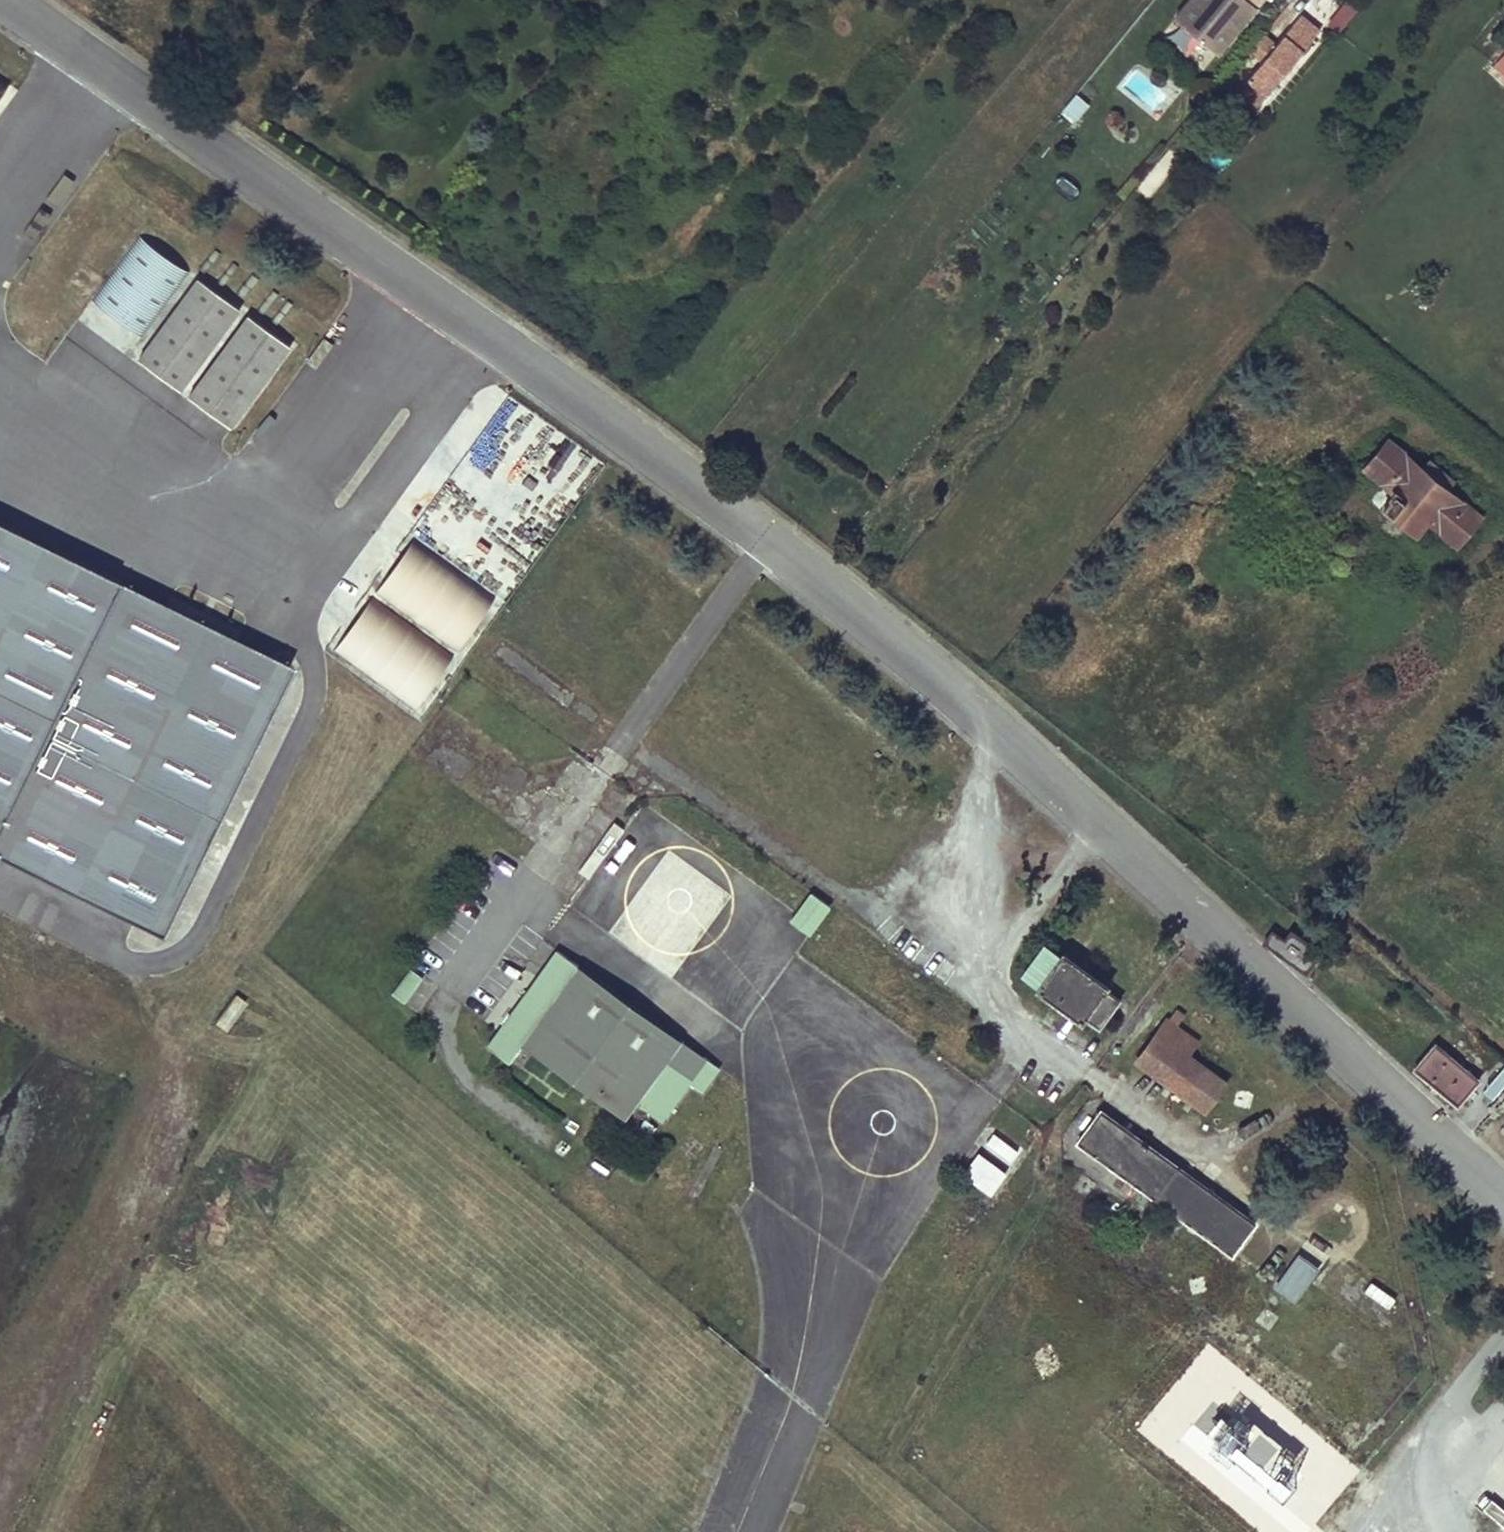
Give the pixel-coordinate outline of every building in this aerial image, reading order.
[(1250,0),(1190,0),(1175,18),(1218,53),(1257,6),(1250,0)] [(1358,7),(1349,0),(1344,0),(1328,23),(1341,32),(1358,7)] [(1262,61),(1248,78),(1267,94),(1320,31),(1300,15),(1275,45),(1262,61)] [(1263,35),(1250,51),(1262,61),(1275,45),(1263,35)] [(1493,66),(1503,74),(1503,52),(1493,66)] [(0,77),(0,101),(11,85),(0,77)] [(1248,78),(1236,92),(1256,108),(1267,94),(1248,78)] [(1058,114),(1072,125),(1090,101),(1076,91),(1058,114)] [(188,273),(140,237),(94,301),(143,337),(188,273)] [(242,314),(195,281),(137,359),(183,395),(242,314)] [(291,349),(247,317),(190,397),(232,431),(291,349)] [(1459,546),(1484,515),(1449,487),(1456,479),(1433,460),(1426,468),(1391,439),(1366,470),(1397,496),(1387,508),(1418,534),(1428,521),(1459,546)] [(0,515),(0,857),(163,936),(301,658),(0,515)] [(494,599),(407,538),(369,592),(456,652),(494,599)] [(454,655),(367,595),(330,648),(416,709),(454,655)] [(811,892),(790,921),(809,935),(830,906),(811,892)] [(1308,967),(1320,949),(1287,928),(1275,945),(1308,967)] [(1121,999),(1108,990),(1111,986),(1062,952),(1059,955),(1043,944),(1020,976),(1036,988),(1034,991),(1083,1026),(1086,1021),(1099,1031),(1121,999)] [(719,1068),(557,950),(498,1031),(487,1045),(510,1061),(524,1043),(576,1080),(626,1117),(638,1101),(663,1119),(691,1082),(703,1091),(719,1068)] [(409,966),(392,995),(407,1003),(424,974),(409,966)] [(234,994),(215,1021),(225,1028),(244,1001),(234,994)] [(1197,1108),(1205,1113),(1228,1082),(1190,1054),(1200,1040),(1177,1023),(1184,1013),(1177,1008),(1169,1018),(1166,1015),(1134,1058),(1132,1061),(1142,1068),(1197,1108)] [(1438,1041),(1415,1067),(1459,1105),(1481,1080),(1438,1041)] [(1493,1099),(1503,1086),(1503,1065),(1483,1091),(1493,1099)] [(1135,1136),(1098,1110),(1087,1126),(1074,1144),(1231,1256),(1256,1222),(1135,1136)] [(1013,1161),(1019,1145),(990,1133),(983,1149),(1013,1161)] [(962,1174),(991,1195),(1007,1174),(978,1153),(962,1174)] [(1273,1288),(1294,1302),(1318,1268),(1297,1254),(1278,1281),(1275,1286),(1273,1288)] [(1486,1507),(1501,1529),(1503,1527),(1503,1509),(1497,1499),(1486,1507)]
